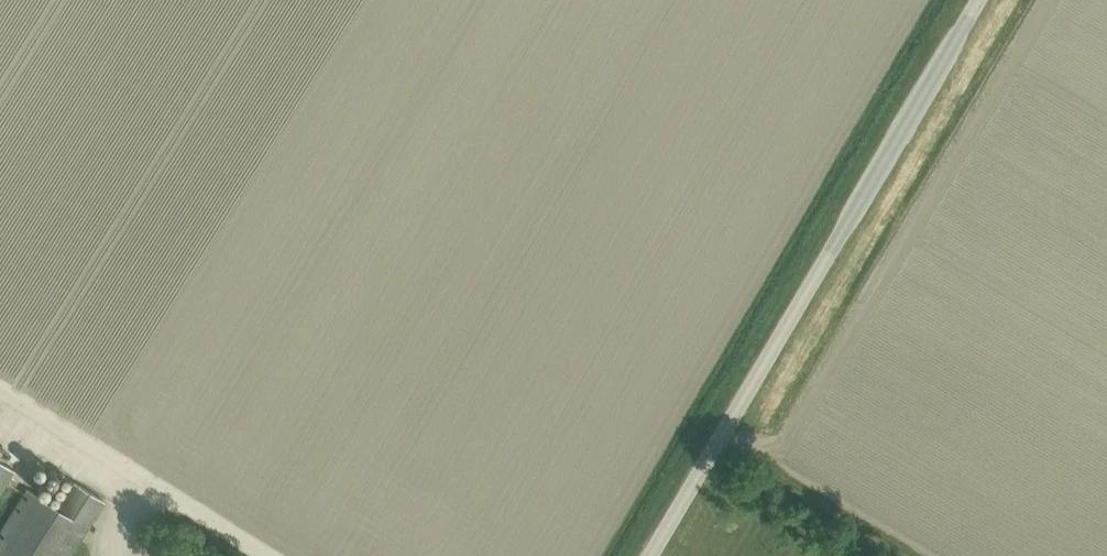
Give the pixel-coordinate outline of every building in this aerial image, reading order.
[(15,470),(0,461),(0,493),(15,470)] [(27,490),(0,534),(0,555),(69,555),(103,501),(73,483),(57,509),(27,490)]
